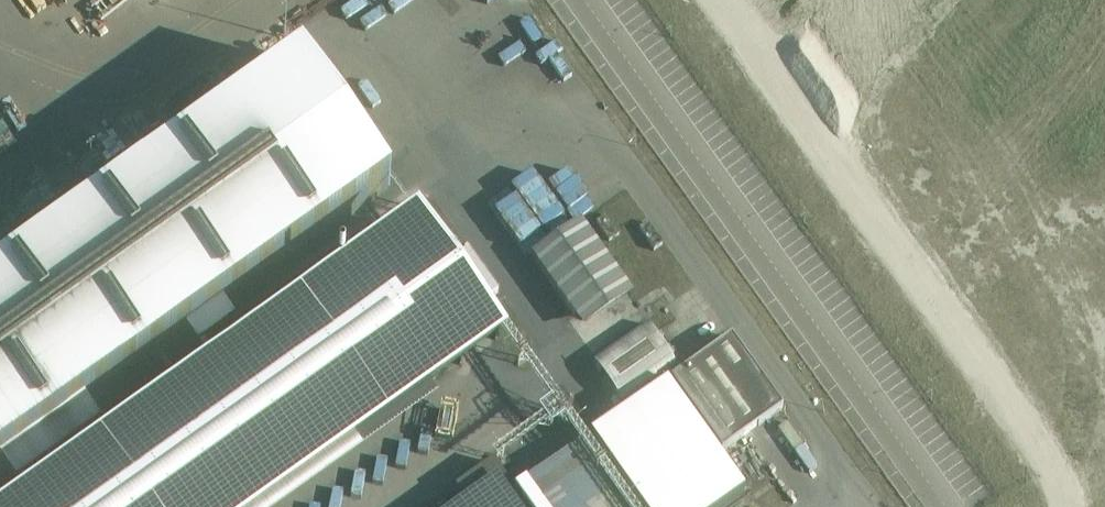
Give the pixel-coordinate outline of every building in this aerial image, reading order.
[(504,15),(495,20),(508,39),(516,34),(504,15)] [(389,187),(300,64),(0,277),(0,464),(389,187)] [(510,187),(534,176),(523,153),(499,164),(510,187)] [(579,170),(557,184),(576,213),(598,199),(579,170)] [(394,203),(346,238),(360,262),(18,506),(282,506),(504,349),(415,224),(411,226),(394,203)] [(581,226),(533,260),(580,327),(629,292),(581,226)] [(626,402),(680,364),(652,324),(598,363),(626,402)] [(720,451),(780,409),(730,339),(671,381),(720,451)] [(665,385),(590,439),(639,506),(721,506),(742,492),(665,385)] [(491,459),(424,506),(525,506),(491,459)]
